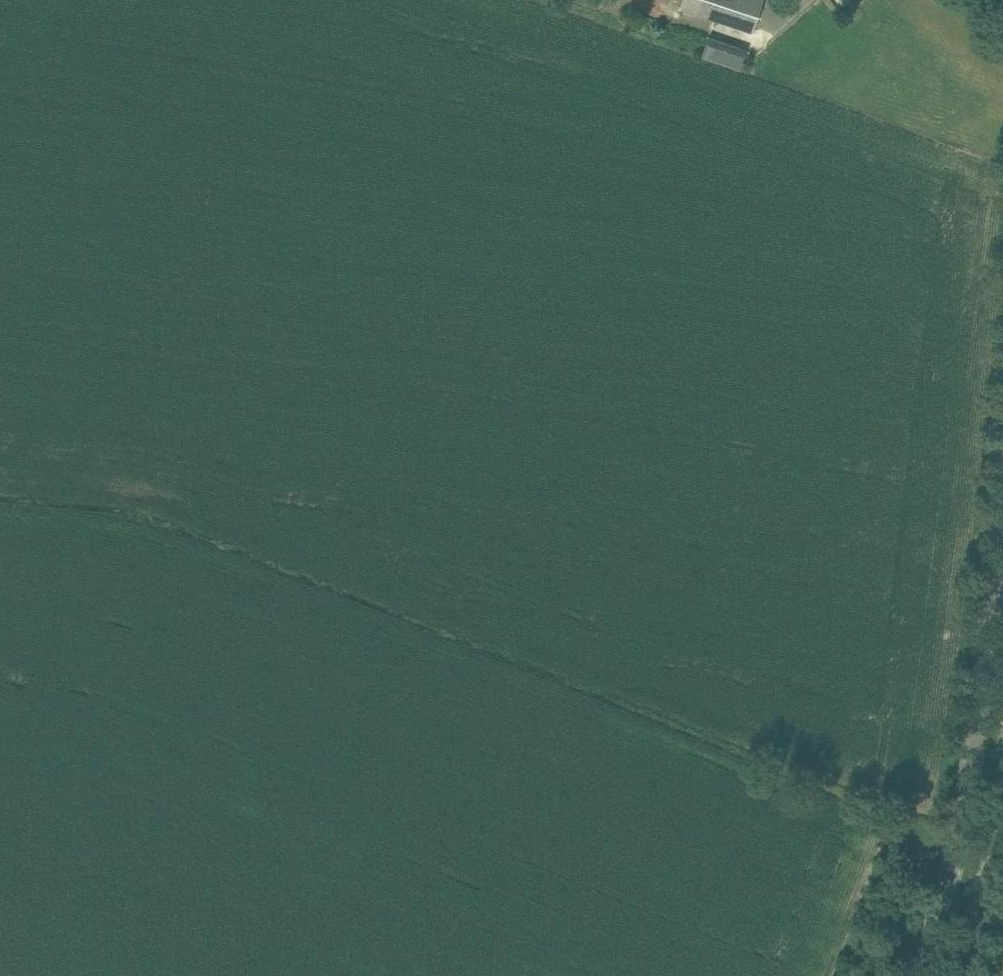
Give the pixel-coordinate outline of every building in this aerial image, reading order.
[(681,8),(753,32),(764,0),(683,0),(681,8)] [(744,68),(750,48),(711,38),(706,58),(744,68)]
